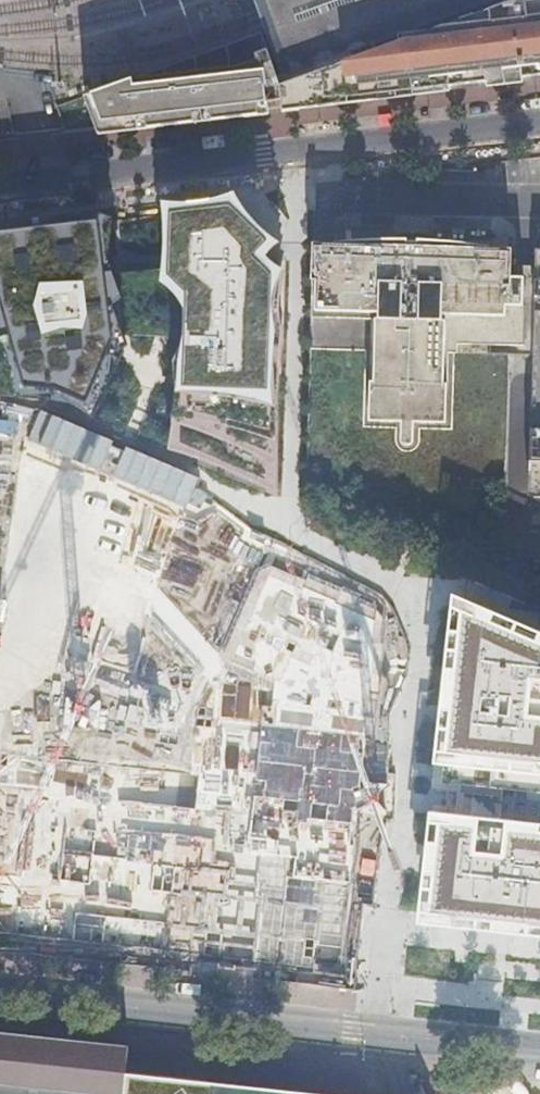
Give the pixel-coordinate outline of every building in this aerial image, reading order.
[(261,18),(282,77),(297,71),(287,43),(276,12),(272,0),(254,0),(261,18)] [(276,12),(287,43),(297,71),(494,0),(272,0),(276,12)] [(297,71),(282,77),(278,78),(279,81),(282,100),(282,105),(413,90),(505,79),(504,73),(539,69),(539,0),(494,0),(297,71)] [(133,79),(85,97),(93,95),(102,122),(146,116),(147,121),(249,109),(247,95),(256,94),(262,93),(262,94),(265,94),(266,102),(267,102),(282,100),(279,81),(278,78),(262,32),(250,36),(258,58),(240,65),(240,71),(214,75),(214,77),(184,81),(183,79),(149,83),(149,86),(134,87),(133,79)] [(238,65),(133,79),(134,87),(149,86),(149,83),(183,79),(184,81),(214,77),(214,75),(240,71),(240,65),(238,65)] [(539,75),(539,69),(504,73),(505,79),(539,75)] [(413,90),(282,105),(283,111),(414,95),(413,90)] [(258,103),(266,102),(265,94),(262,94),(262,93),(256,94),(247,95),(249,109),(147,121),(147,126),(163,125),(244,115),(259,113),(258,103)] [(93,95),(85,97),(97,129),(99,134),(163,126),(163,125),(147,126),(147,121),(146,116),(102,122),(93,95)] [(269,113),(267,102),(266,102),(258,103),(259,113),(244,115),(244,116),(269,113)] [(232,206),(172,213),(169,269),(188,271),(185,340),(180,447),(269,481),(277,280),(256,258),(271,243),(232,206)] [(83,404),(110,352),(109,338),(105,278),(101,223),(0,234),(0,284),(5,312),(21,387),(54,391),(83,404)] [(365,313),(365,320),(371,320),(368,414),(367,423),(399,424),(400,428),(400,433),(400,436),(399,440),(400,443),(402,446),(403,447),(406,448),(410,447),(412,443),(412,440),(413,424),(445,425),(445,416),(448,355),(457,355),(508,356),(533,357),(535,287),(506,286),(507,280),(511,280),(511,267),(511,251),(435,247),(435,245),(410,244),(388,243),(388,246),(313,244),(310,318),(331,319),(331,312),(365,313)] [(535,287),(533,357),(528,502),(539,502),(539,261),(534,261),(535,268),(535,287)] [(535,268),(511,267),(511,280),(507,280),(506,286),(535,287),(535,268)] [(169,269),(105,278),(109,338),(185,340),(188,271),(169,269)] [(331,319),(365,320),(365,313),(331,312),(331,319)] [(337,976),(361,621),(258,568),(130,672),(92,656),(53,759),(0,753),(0,930),(337,976)] [(441,603),(425,784),(539,797),(539,639),(441,603)] [(419,809),(410,924),(539,935),(539,821),(419,809)] [(125,1076),(128,1050),(0,1036),(0,1086),(74,1093),(123,1093),(125,1076)] [(0,1086),(0,1093),(74,1093),(0,1086)]
